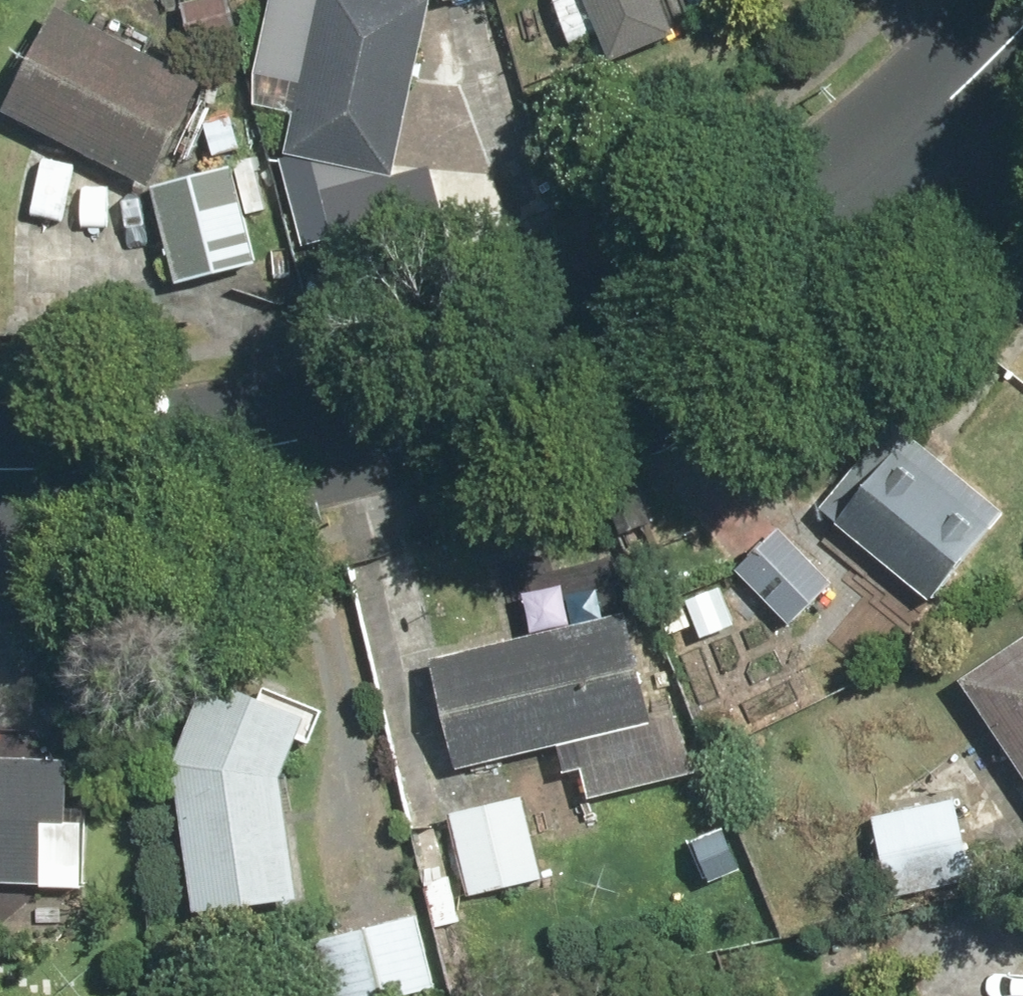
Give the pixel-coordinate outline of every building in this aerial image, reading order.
[(189,44),(246,32),(239,0),(180,0),(189,44)] [(287,157),(391,180),(430,0),(321,0),(287,157)] [(612,64),(683,33),(668,0),(555,0),(575,46),(599,35),(612,64)] [(103,36),(52,12),(3,113),(150,184),(199,82),(143,55),(160,20),(120,1),(103,36)] [(61,223),(78,169),(48,159),(31,214),(61,223)] [(235,170),(153,189),(176,289),(258,270),(235,170)] [(892,423),(821,511),(927,596),(998,508),(892,423)] [(779,530),(738,571),(790,623),(831,582),(779,530)] [(745,625),(727,582),(657,612),(667,636),(693,625),(701,643),(745,625)] [(629,615),(429,661),(455,771),(556,748),(561,773),(582,768),(589,796),(689,773),(676,720),(654,725),(629,615)] [(961,676),(1022,773),(1022,636),(961,676)] [(298,899),(278,775),(303,720),(212,679),(173,766),(196,915),(298,899)] [(85,888),(89,806),(70,806),(72,758),(0,755),(0,884),(85,888)] [(545,878),(521,793),(448,812),(471,898),(545,878)] [(971,878),(963,802),(871,811),(879,888),(971,878)] [(419,914),(318,943),(333,995),(408,995),(440,987),(419,914)]
